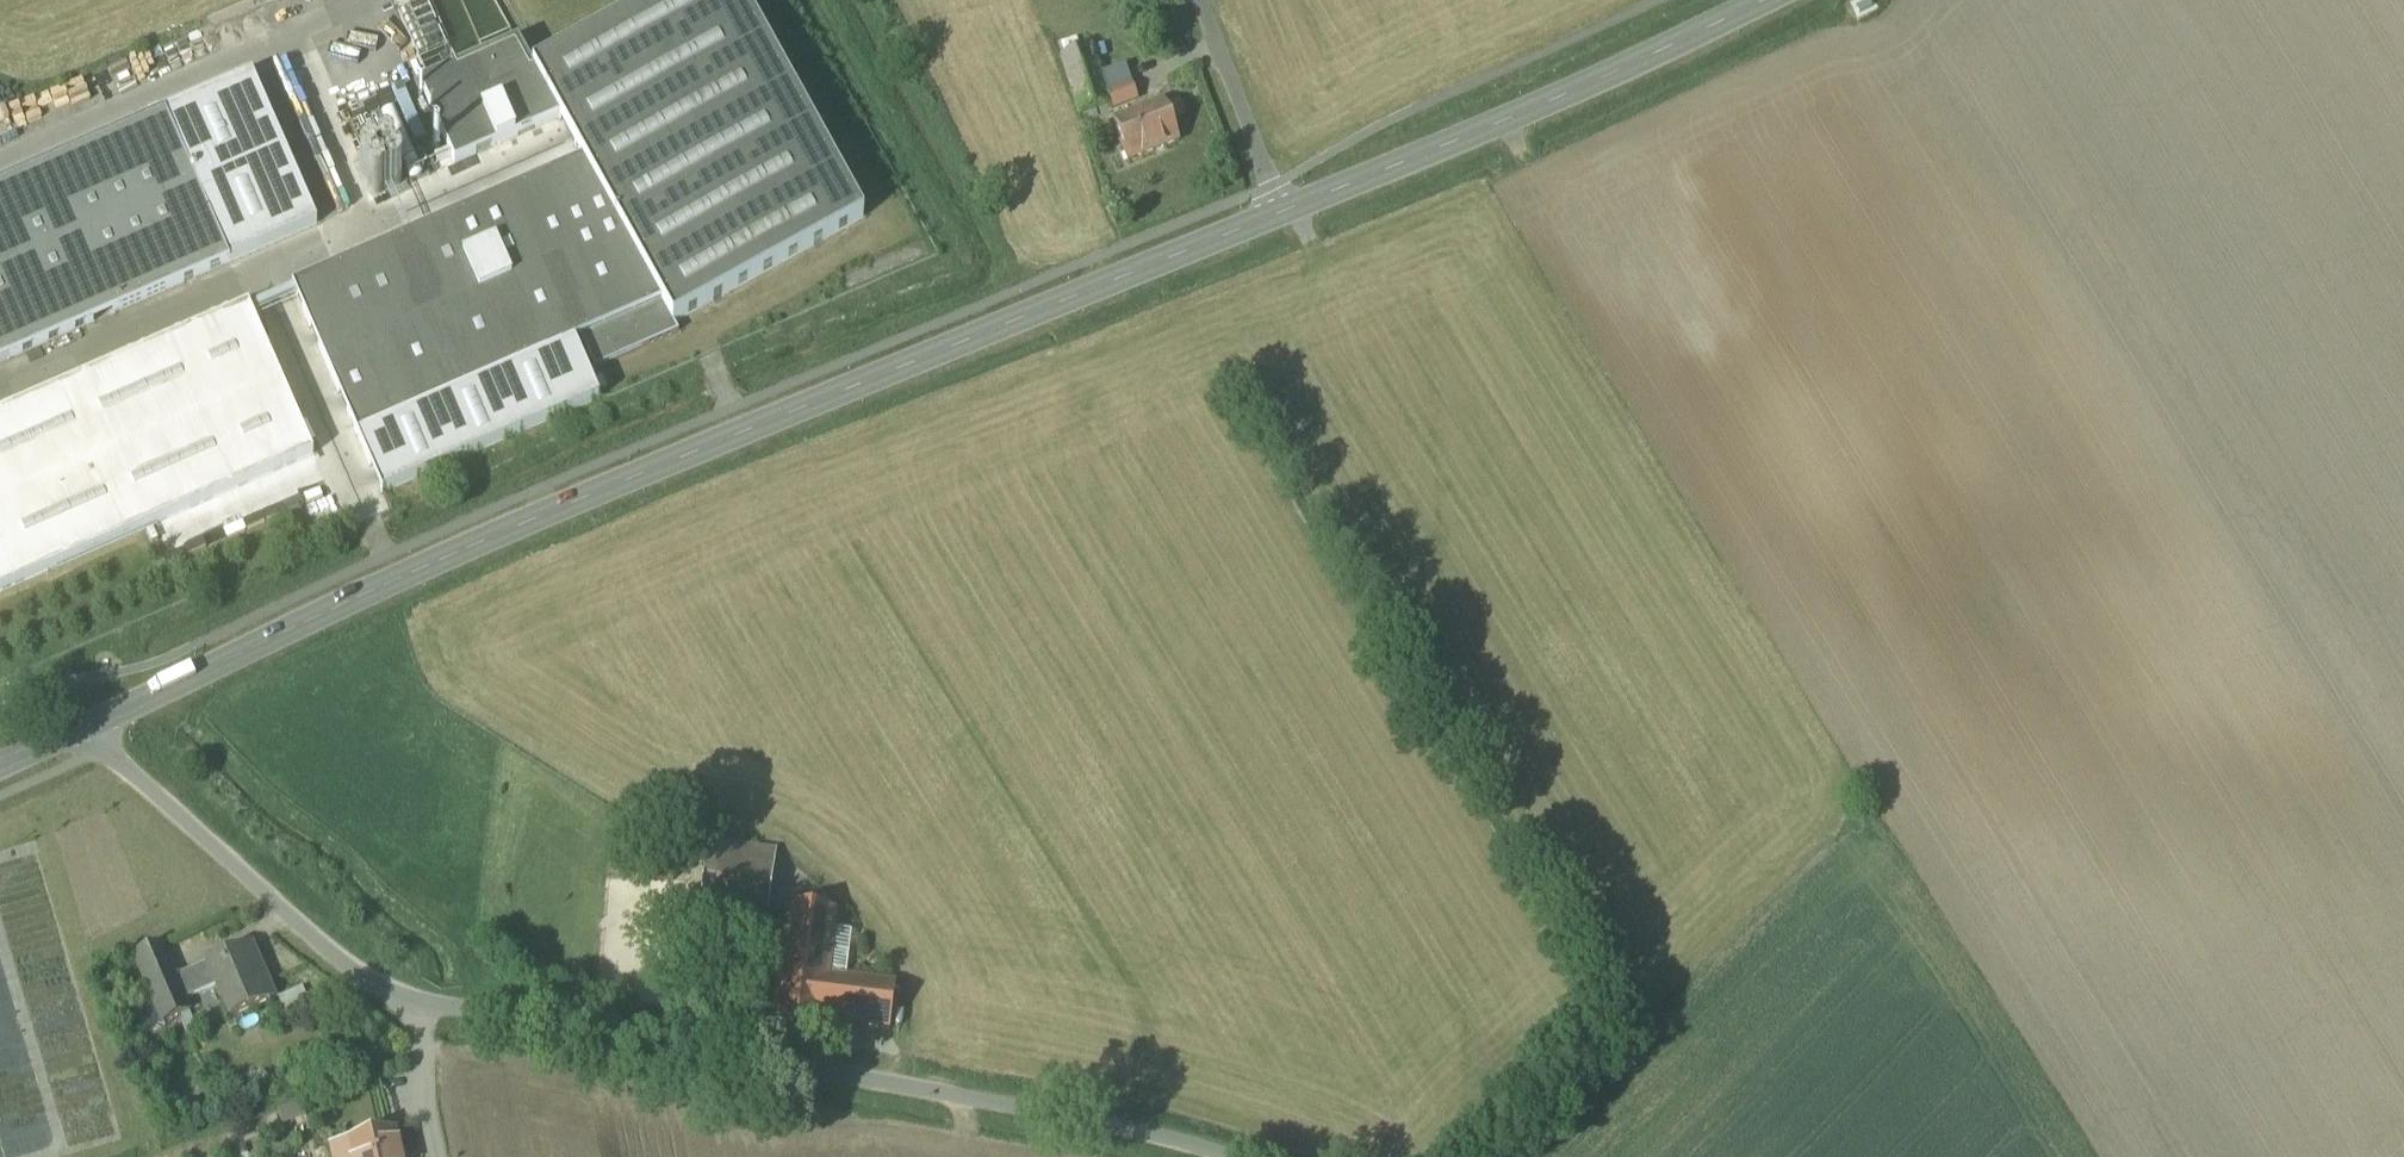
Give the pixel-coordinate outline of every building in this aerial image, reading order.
[(297,296),(367,442),(584,338),(601,373),(683,334),(676,320),(880,222),(774,0),(679,0),(533,69),(499,0),(437,0),(397,19),(468,166),(565,120),(584,160),(297,296)] [(1093,52),(1066,61),(1085,116),(1112,107),(1093,52)] [(1114,126),(1129,164),(1180,143),(1165,105),(1114,126)] [(235,266),(170,116),(0,190),(0,368),(235,266)] [(319,458),(254,309),(0,420),(0,597),(319,458)] [(782,852),(715,843),(707,905),(774,914),(782,852)] [(835,913),(788,907),(774,1017),(887,1031),(893,983),(827,975),(835,913)] [(274,1003),(250,948),(174,980),(160,947),(134,959),(152,1000),(135,1007),(151,1046),(168,1039),(163,1027),(189,1015),(184,1004),(217,990),(230,1021),(274,1003)] [(370,1081),(330,1097),(345,1134),(384,1119),(370,1081)] [(331,1145),(333,1156),(399,1156),(394,1132),(331,1145)]
